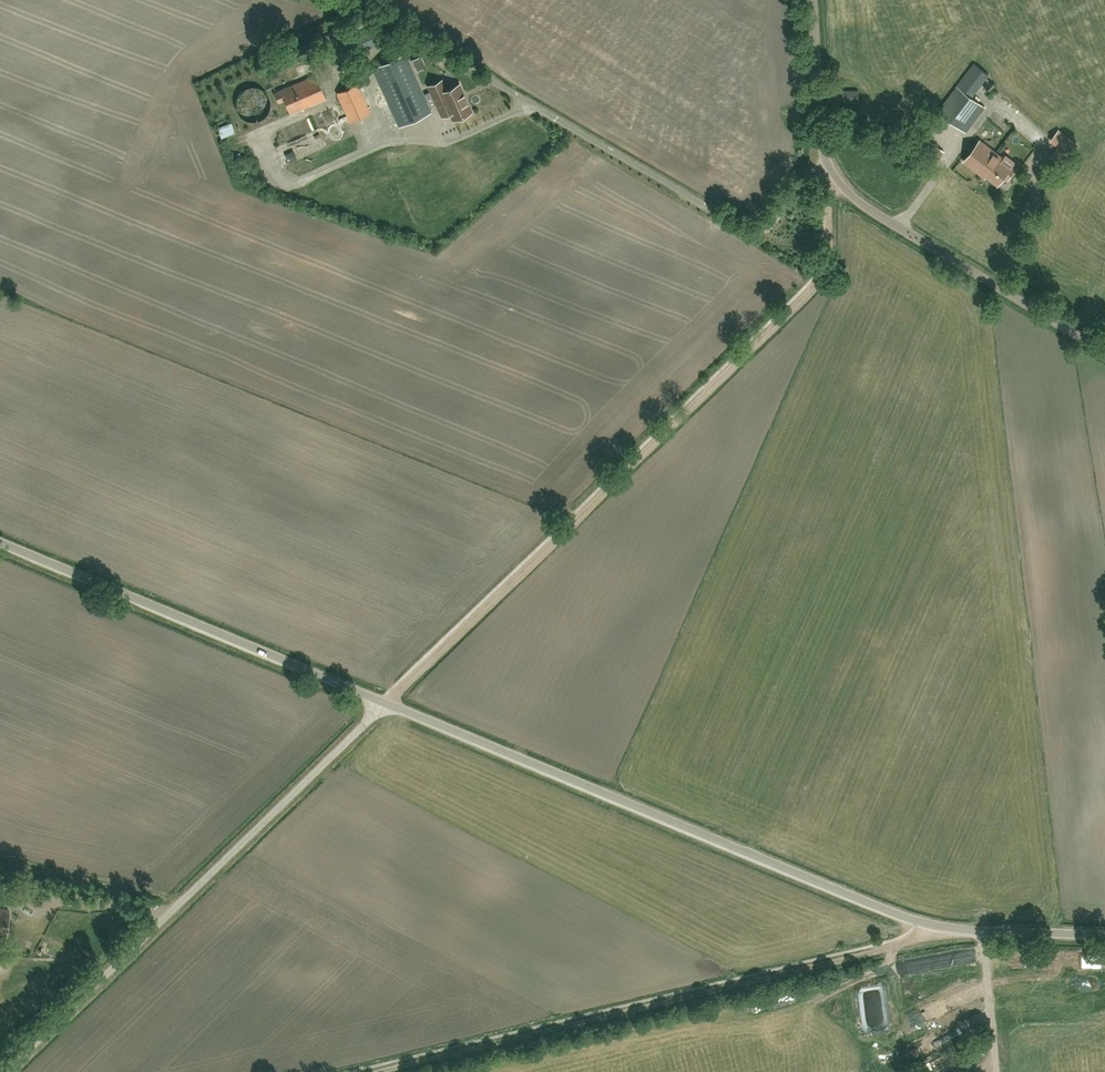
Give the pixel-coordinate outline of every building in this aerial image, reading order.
[(371,23),(322,45),(329,61),(378,39),(371,23)] [(405,53),(374,67),(400,126),(431,112),(405,53)] [(425,57),(415,60),(418,68),(427,66),(425,57)] [(957,86),(939,111),(966,132),(985,107),(972,97),(989,74),(974,63),(957,86)] [(291,113),(326,98),(316,75),(275,92),(279,102),(285,99),(291,113)] [(472,111),(462,89),(459,84),(446,90),(441,80),(429,86),(443,116),(450,113),(454,120),(472,111)] [(350,121),(371,112),(358,83),(337,92),(350,121)] [(838,102),(859,102),(859,89),(838,89),(838,102)] [(995,133),(1004,122),(998,117),(989,128),(995,133)] [(218,128),(218,129),(222,137),(235,132),(231,122),(218,128)] [(1064,146),(1073,153),(1079,144),(1067,135),(1059,129),(1053,137),(1064,146)] [(980,140),(964,162),(985,177),(986,175),(998,185),(1005,176),(1008,179),(1014,171),(999,159),(1001,156),(980,140)] [(924,155),(934,162),(944,150),(934,143),(924,155)] [(9,910),(0,909),(0,933),(7,934),(9,910)] [(880,987),(868,987),(869,998),(864,998),(865,1016),(875,1015),(875,1022),(880,1021),(879,1009),(884,1009),(884,997),(881,997),(880,987)] [(959,1069),(951,1051),(915,1069),(916,1071),(952,1071),(959,1069)]
